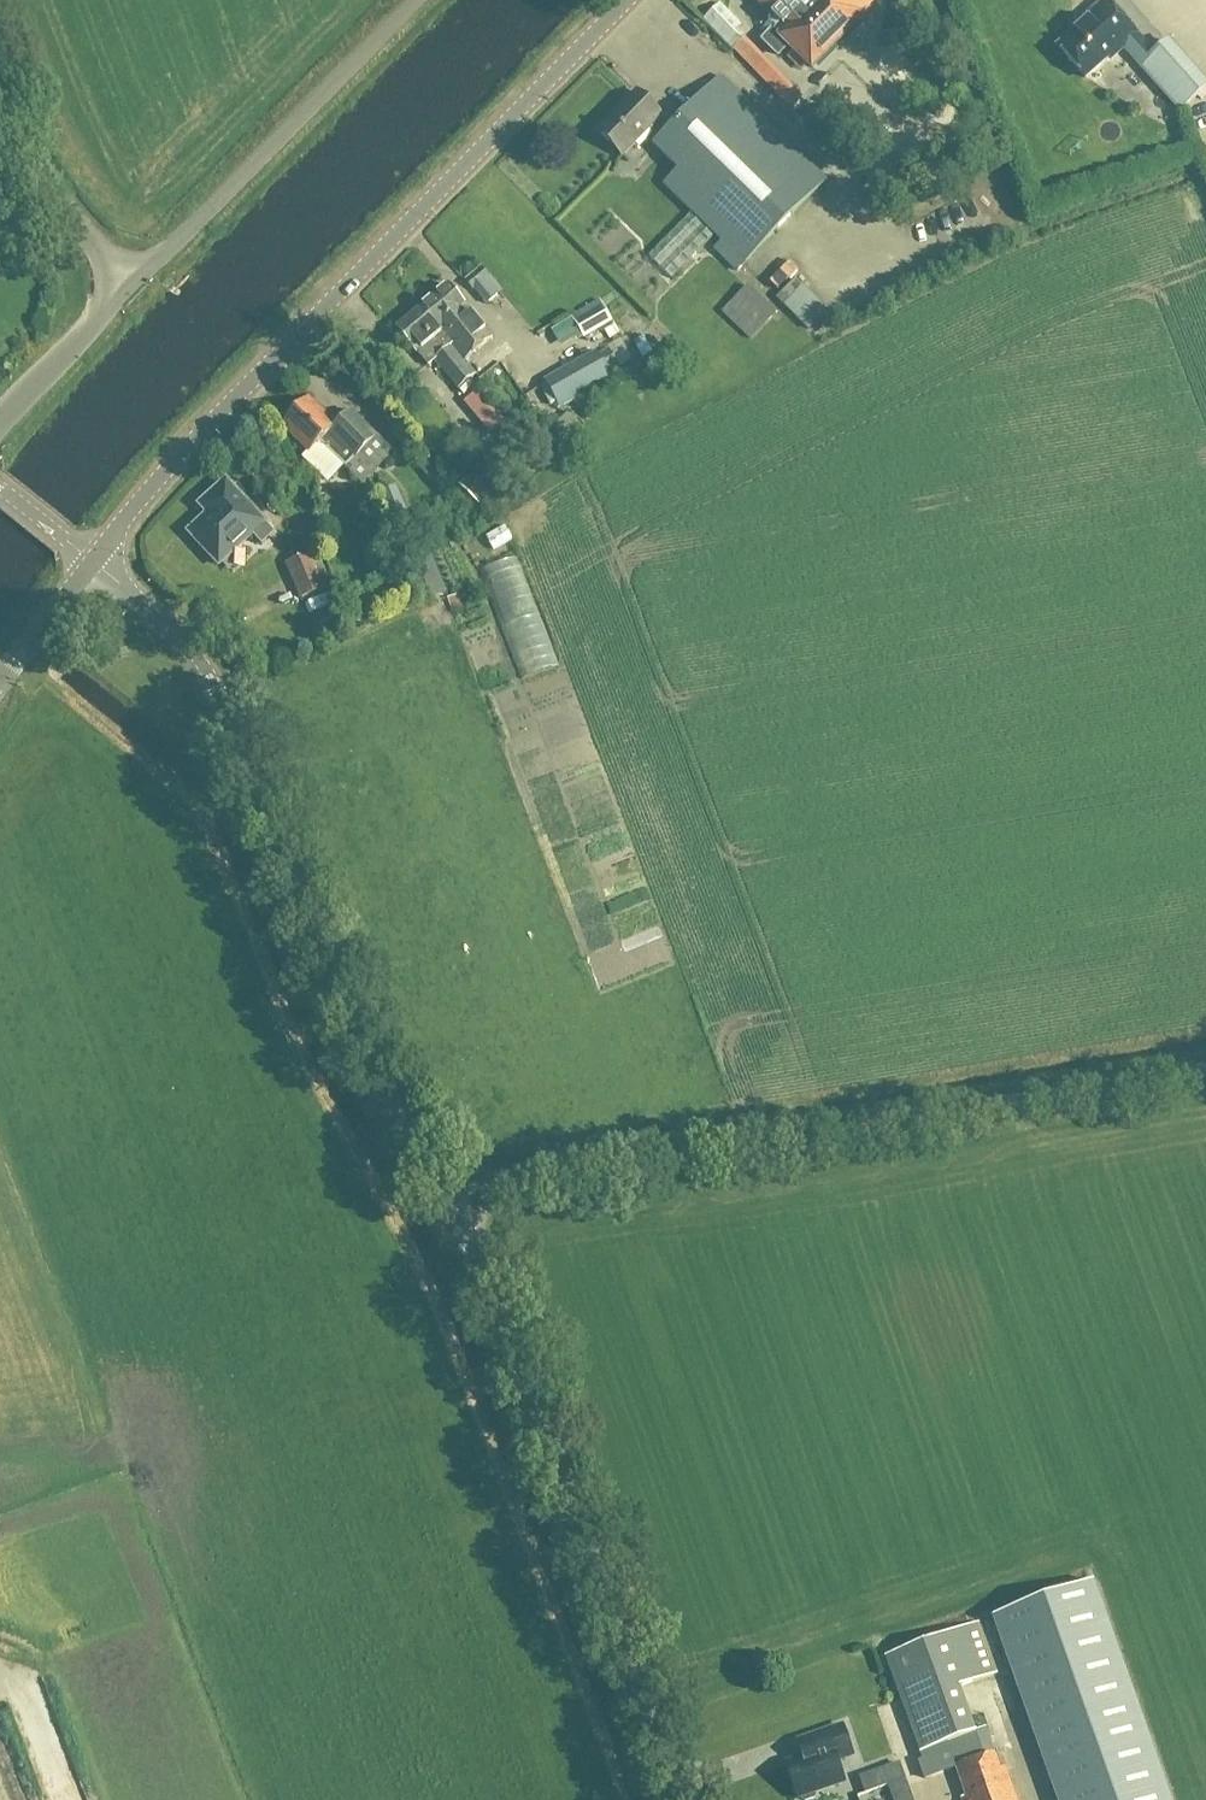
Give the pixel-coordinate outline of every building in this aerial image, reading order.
[(783,25),(777,31),(774,28),(763,39),(778,55),(788,46),(811,69),(861,18),(859,16),(876,0),(875,0),(758,0),(783,25)] [(1086,21),(1057,48),(1085,78),(1108,57),(1110,59),(1123,47),(1181,110),(1205,86),(1205,84),(1166,41),(1153,53),(1104,0),(1103,0),(1083,18),(1086,21)] [(741,25),(719,2),(702,18),(731,48),(743,36),(737,29),(741,25)] [(802,97),(746,37),(733,48),(791,111),(802,97)] [(837,82),(890,133),(904,119),(851,69),(837,82)] [(637,90),(598,131),(623,155),(650,127),(660,137),(655,143),(680,168),(665,183),(723,240),(715,248),(736,269),(824,179),(720,77),(673,125),(662,114),(637,90)] [(668,209),(628,206),(626,231),(648,232),(647,243),(666,245),(668,209)] [(653,259),(682,284),(721,239),(692,214),(653,259)] [(784,245),(763,259),(772,272),(793,258),(784,245)] [(487,279),(478,268),(465,280),(474,290),(487,279)] [(814,332),(834,316),(807,283),(787,300),(814,332)] [(420,308),(464,361),(492,337),(470,311),(469,312),(462,305),(464,303),(448,285),(420,308)] [(756,336),(779,309),(751,285),(728,312),(756,336)] [(620,334),(610,317),(599,299),(571,316),(585,338),(602,328),(609,340),(620,334)] [(464,361),(420,308),(397,328),(429,366),(433,362),(457,390),(475,374),(464,361)] [(559,404),(609,376),(634,362),(621,339),(607,347),(609,349),(597,356),(596,353),(546,380),(559,404)] [(492,435),(507,422),(480,389),(464,402),(492,435)] [(308,400),(281,427),(309,455),(303,461),(319,477),(335,461),(360,486),(375,471),(359,455),(376,437),(350,411),(335,427),(308,400)] [(505,477),(485,458),(458,485),(478,504),(505,477)] [(199,506),(207,515),(188,533),(219,566),(252,535),(262,546),(275,534),(226,481),(199,506)] [(415,535),(395,487),(380,493),(400,541),(415,535)] [(326,590),(310,553),(287,563),(303,599),(326,590)] [(557,666),(516,559),(479,573),(521,680),(557,666)] [(313,596),(315,616),(332,614),(331,595),(313,596)] [(619,921),(629,944),(654,935),(645,911),(619,921)] [(1057,1799),(1170,1799),(1093,1582),(993,1618),(1057,1799)] [(979,1623),(885,1657),(920,1753),(921,1753),(931,1778),(957,1768),(967,1798),(962,1799),(1017,1799),(1005,1768),(1000,1770),(995,1754),(994,1755),(986,1731),(978,1734),(961,1686),(997,1673),(979,1623)] [(814,1794),(843,1784),(835,1762),(852,1756),(842,1726),(796,1743),(801,1760),(786,1765),(798,1799),(802,1798),(802,1799),(810,1799),(813,1799),(815,1796),(814,1794)]
